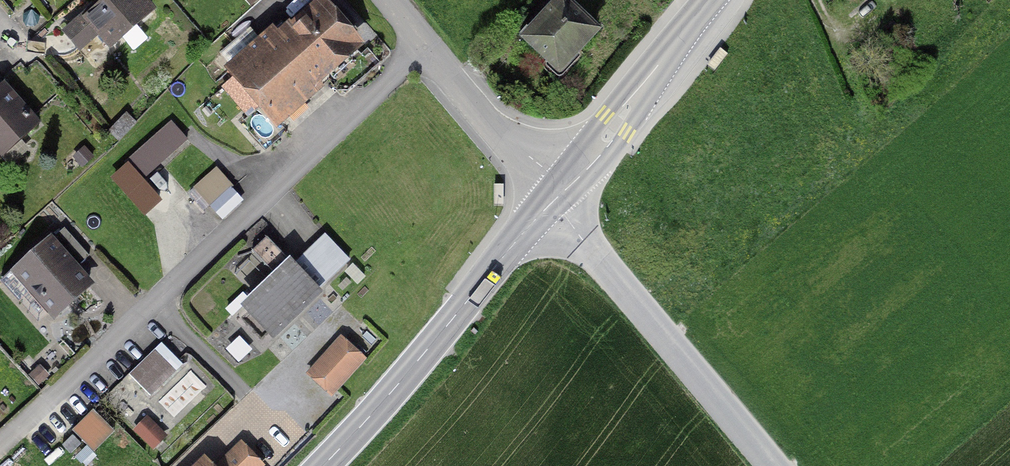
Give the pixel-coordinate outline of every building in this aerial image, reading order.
[(68,36),(84,53),(101,38),(114,52),(153,16),(138,0),(107,0),(68,36)] [(322,0),(319,0),(291,24),(289,22),(277,33),(273,27),(223,71),(277,132),(326,88),(323,85),(365,48),(322,0)] [(566,0),(557,0),(520,40),(559,77),(601,32),(566,0)] [(0,102),(0,159),(1,160),(33,131),(4,99),(0,102)] [(185,145),(172,129),(130,165),(143,181),(185,145)] [(234,186),(217,168),(193,190),(222,220),(243,200),(232,188),(234,186)] [(90,296),(50,249),(13,280),(53,327),(90,296)] [(322,293),(289,260),(240,309),(273,342),(322,293)] [(365,359),(341,338),(309,375),(333,396),(365,359)] [(181,366),(160,344),(129,375),(150,397),(181,366)] [(97,451),(116,431),(95,410),(75,430),(97,451)] [(170,435),(149,415),(135,430),(155,450),(170,435)] [(219,465),(255,465),(238,448),(219,465)]
